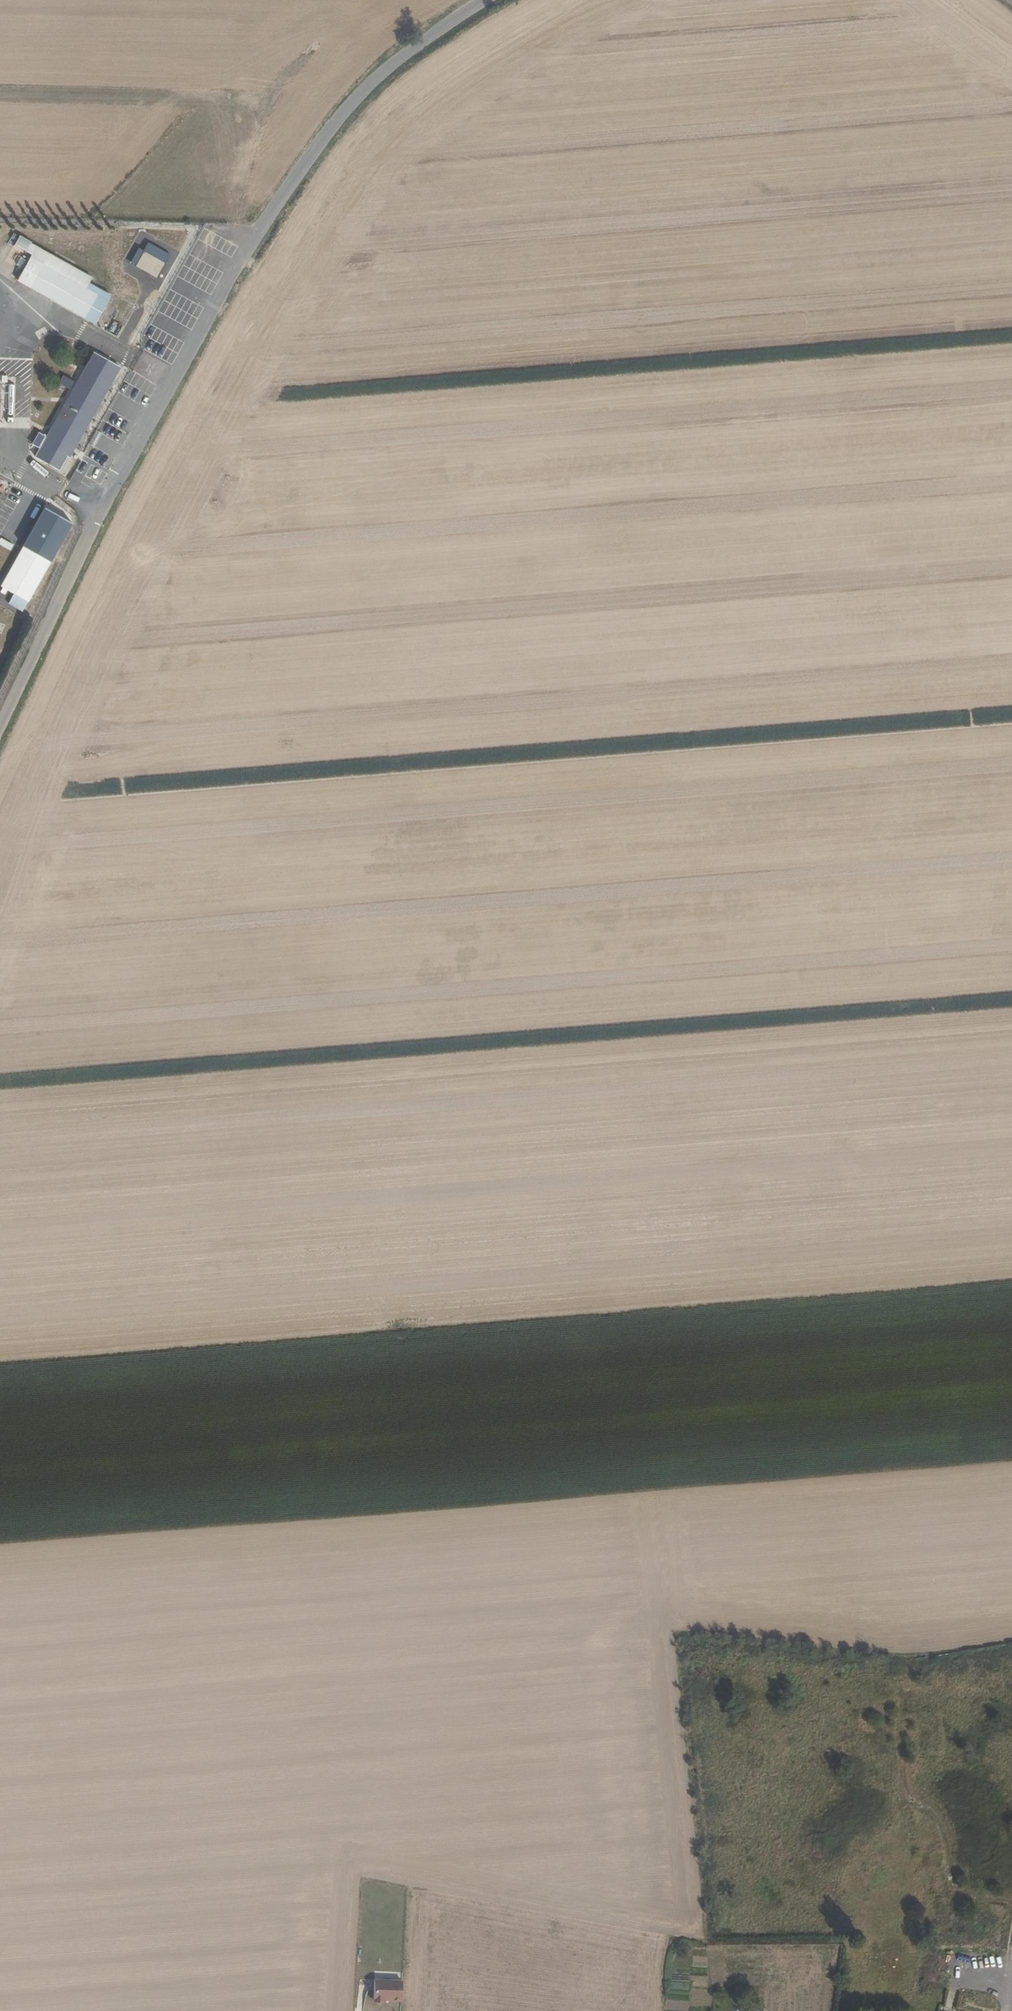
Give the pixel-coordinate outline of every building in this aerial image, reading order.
[(176,267),(184,270),(190,254),(183,251),(176,267)] [(16,281),(94,325),(110,297),(32,253),(28,260),(16,281)] [(40,340),(49,334),(44,327),(35,333),(40,340)] [(68,459),(119,369),(92,354),(34,459),(59,472),(66,458),(68,459)] [(30,600),(70,527),(43,511),(2,584),(0,588),(27,604),(30,600)] [(402,2001),(403,1981),(376,1980),(375,2002),(386,2003),(386,2000),(402,2001)]
